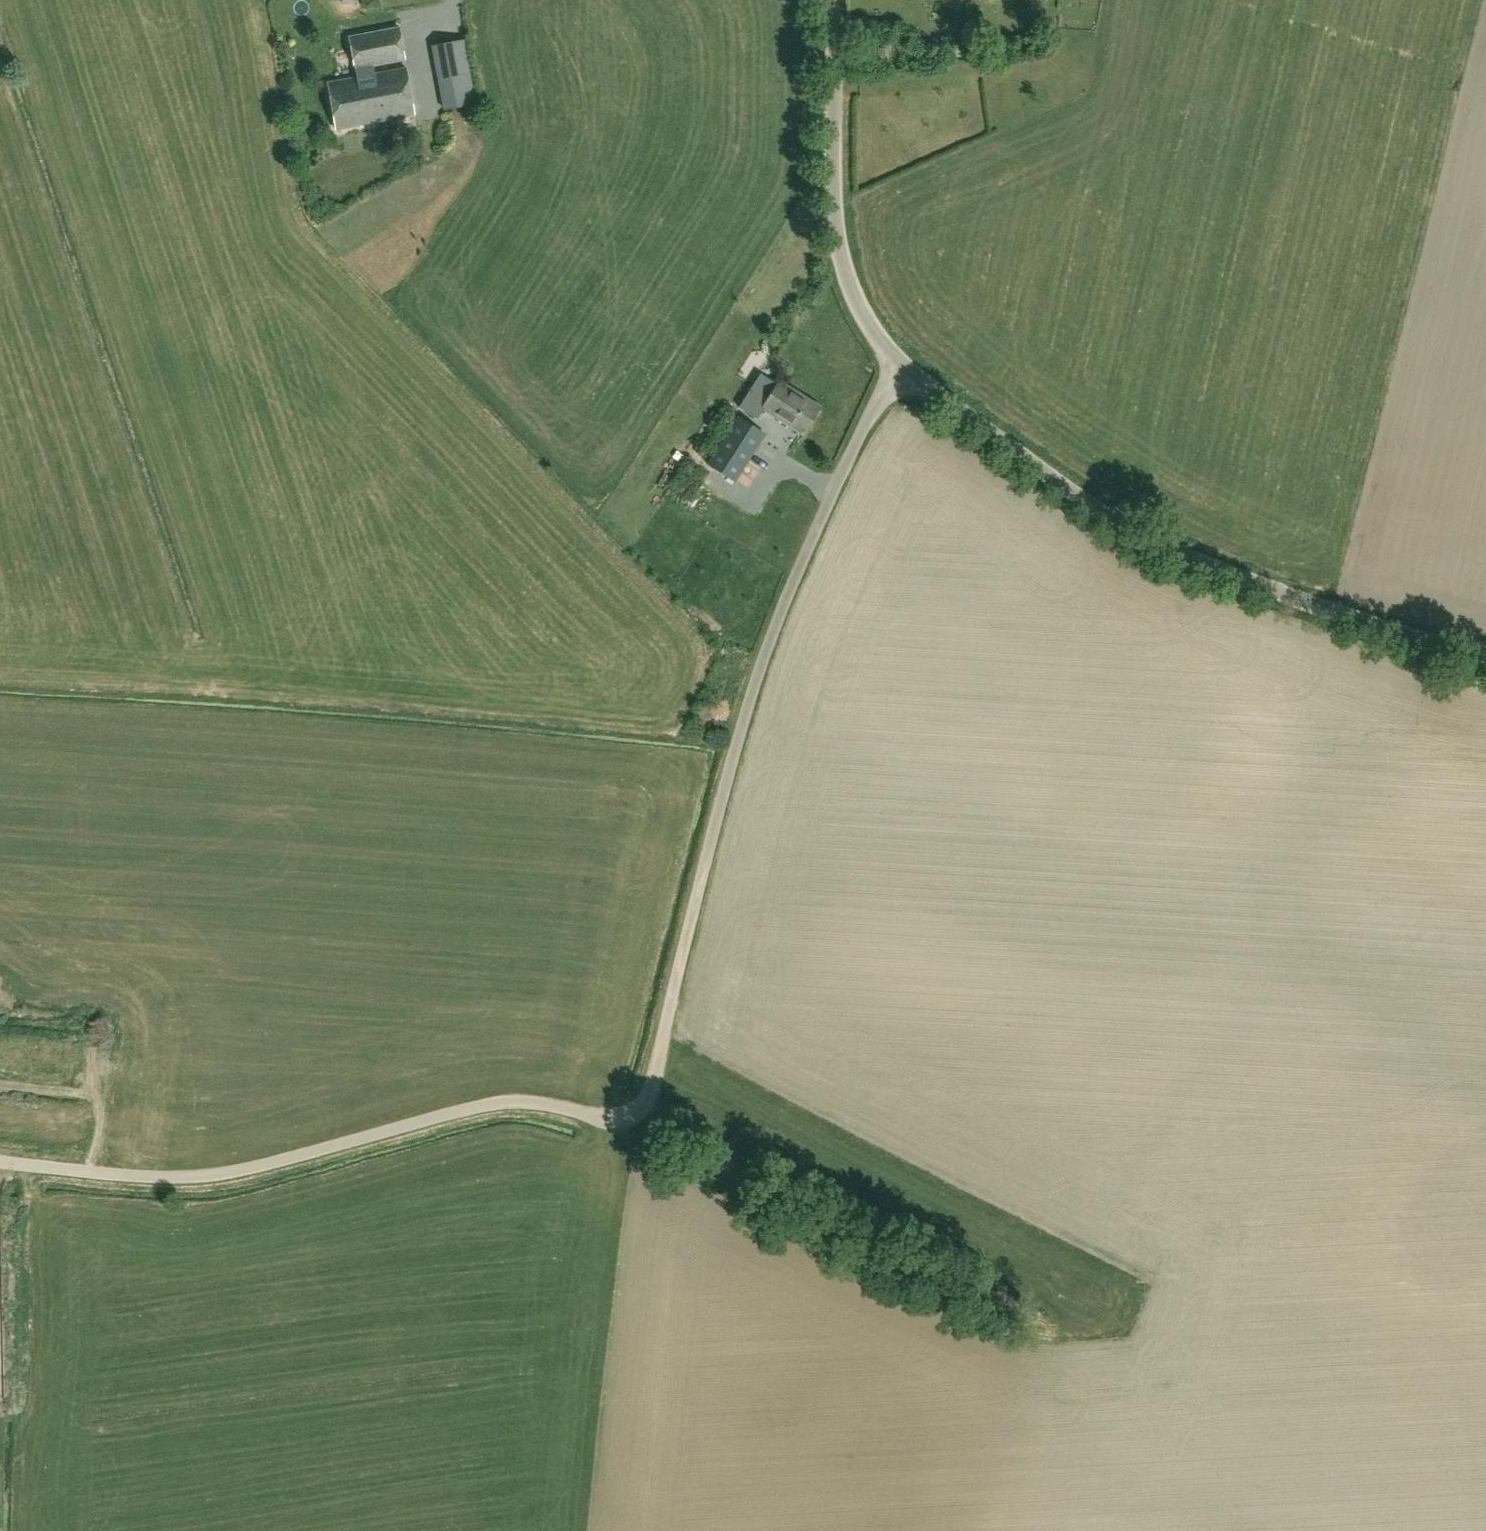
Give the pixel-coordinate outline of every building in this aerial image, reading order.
[(433,61),(463,59),(460,26),(431,29),(433,61)] [(414,115),(405,68),(371,74),(369,67),(405,60),(399,27),(349,36),(355,68),(348,70),(349,78),(327,82),(336,129),(414,115)] [(446,111),(475,105),(470,74),(440,80),(446,111)] [(762,408),(802,434),(820,406),(780,380),(762,408)] [(738,416),(708,464),(735,481),(765,433),(738,416)]
